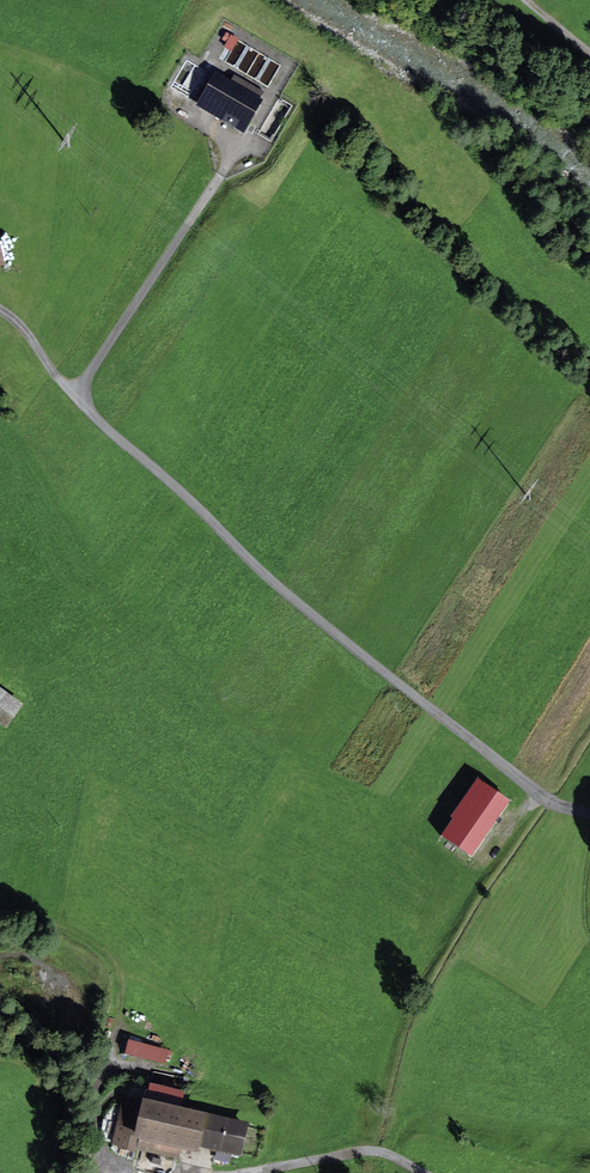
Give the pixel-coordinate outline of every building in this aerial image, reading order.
[(229,85),(216,77),(196,110),(245,138),(264,105),(259,102),(264,95),(234,77),(229,85)] [(0,685),(0,722),(7,727),(25,703),(0,685)] [(450,816),(453,817),(441,834),(473,856),(511,800),(477,777),(450,816)] [(169,1049),(128,1039),(125,1053),(166,1063),(169,1049)] [(150,1082),(147,1097),(182,1105),(185,1090),(150,1082)] [(147,1097),(122,1092),(111,1144),(117,1145),(116,1148),(135,1152),(136,1150),(177,1159),(180,1146),(198,1150),(199,1145),(243,1155),(251,1120),(182,1105),(147,1097)]
